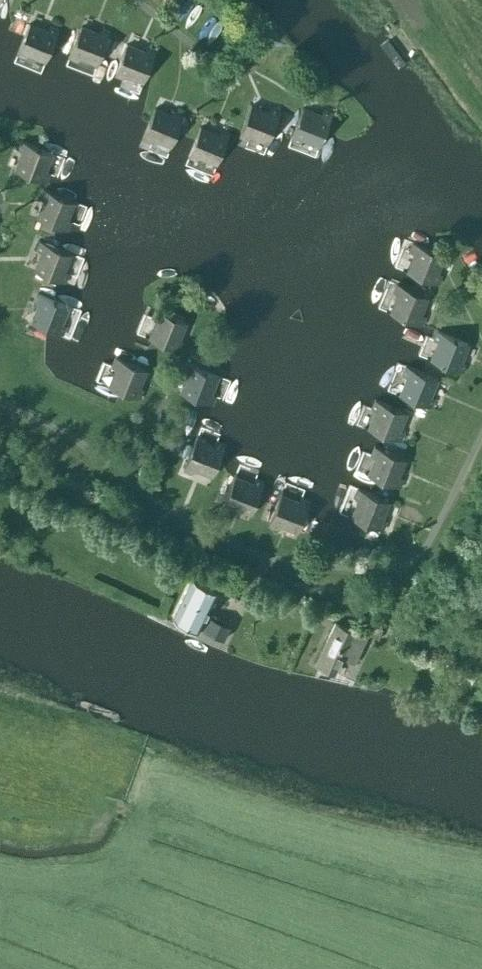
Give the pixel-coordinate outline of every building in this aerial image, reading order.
[(25,57),(26,54),(45,61),(58,30),(49,26),(47,30),(29,23),(17,53),(25,57)] [(80,26),(69,56),(77,60),(78,57),(97,64),(109,32),(100,28),(98,33),(80,26)] [(388,35),(371,48),(413,104),(430,91),(388,35)] [(123,77),(124,74),(143,82),(155,50),(146,46),(144,51),(126,44),(114,74),(123,77)] [(247,138),(249,135),(267,142),(279,110),(270,107),(269,111),(251,105),(239,135),(247,138)] [(151,141),(152,138),(170,146),(183,114),(174,110),(172,115),(155,107),(142,138),(151,141)] [(303,107),(291,138),(299,141),(300,138),(319,145),(331,113),(322,110),(320,114),(303,107)] [(196,159),(198,156),(216,164),(229,132),(220,128),(218,133),(200,126),(188,156),(196,159)] [(15,169),(45,181),(49,172),(46,171),(53,153),(21,140),(17,149),(22,151),(15,169)] [(71,221),(68,219),(75,202),(43,189),(39,198),(44,200),(37,218),(67,230),(71,221)] [(68,272),(65,271),(72,253),(40,241),(36,250),(41,252),(34,270),(65,282),(68,272)] [(443,254),(413,242),(410,251),(413,252),(406,271),(437,283),(441,274),(436,272),(443,254)] [(393,292),(397,293),(389,312),(421,325),(424,315),(420,314),(427,296),(397,283),(393,292)] [(65,324),(62,323),(70,306),(37,293),(34,302),(38,304),(31,321),(62,334),(65,324)] [(152,317),(155,319),(148,337),(179,350),(183,341),(179,339),(186,321),(155,309),(152,317)] [(468,343),(437,330),(434,339),(437,340),(430,359),(461,371),(465,362),(461,361),(468,343)] [(146,369),(115,357),(112,365),(115,367),(108,385),(139,398),(143,388),(138,387),(146,369)] [(214,395),(212,394),(219,376),(187,363),(183,372),(188,374),(180,392),(211,404),(214,395)] [(437,378),(406,366),(403,374),(406,375),(398,394),(430,407),(434,398),(429,396),(437,378)] [(405,412),(375,400),(371,408),(374,409),(367,428),(399,441),(403,431),(398,430),(405,412)] [(216,441),(215,443),(196,436),(184,468),(193,472),(194,468),(212,474),(224,444),(216,441)] [(405,458),(374,446),(371,454),(374,456),(367,474),(398,487),(402,478),(398,476),(405,458)] [(251,512),(263,482),(255,478),(253,482),(235,474),(222,506),(232,510),(233,505),(251,512)] [(354,497),(359,498),(352,517),(382,529),(385,520),(381,518),(388,500),(358,488),(354,497)] [(301,497),(300,499),(281,492),(268,524),(278,528),(279,523),(297,530),(309,500),(301,497)] [(199,626),(215,634),(220,624),(204,616),(217,588),(190,575),(172,616),(198,628),(199,626)] [(341,656),(354,662),(367,634),(336,620),(326,640),(330,642),(320,665),(334,672),(341,656)] [(367,633),(378,638),(382,630),(371,625),(367,633)]
